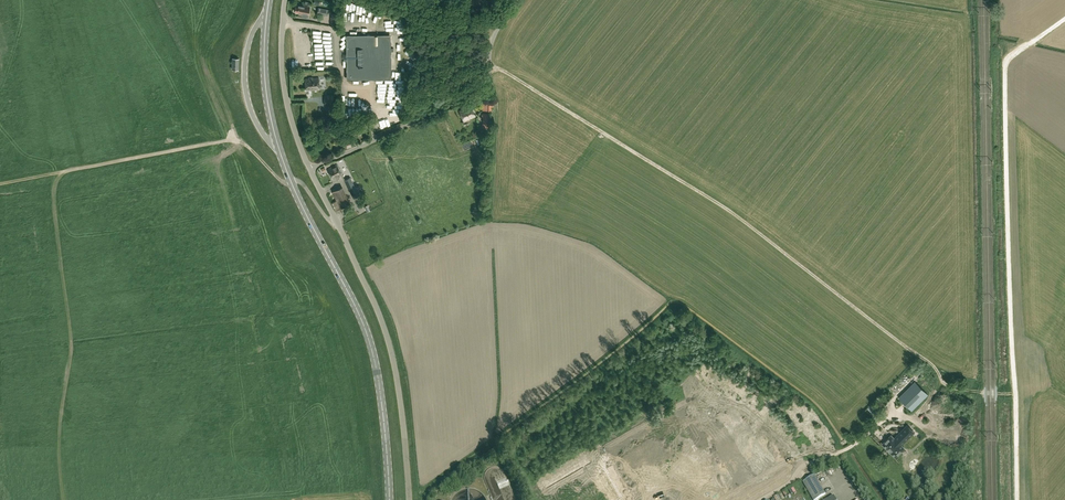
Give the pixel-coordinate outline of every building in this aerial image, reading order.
[(310,6),(301,5),(296,4),(296,7),(295,8),(294,10),(295,11),(299,12),(299,13),(302,14),(302,15),(308,17),(309,12),(310,6)] [(350,36),(348,38),(348,46),(347,46),(347,68),(348,68),(348,76),(350,78),(358,78),(358,79),(391,79),(391,45),(390,45),(390,38),(388,36),(380,36),(380,34),(358,35),(358,36),(350,36)] [(306,90),(319,89),(319,78),(305,78),(306,90)] [(334,96),(325,96),(325,104),(334,104),(334,96)] [(459,110),(464,121),(475,116),(471,106),(459,110)] [(488,113),(482,113),(484,127),(490,127),(490,123),(493,122),(492,118),(489,118),(488,113)] [(357,135),(367,131),(365,126),(355,130),(357,135)] [(356,144),(353,136),(344,140),(347,147),(356,144)] [(333,179),(342,175),(337,164),(328,169),(333,179)] [(351,177),(345,180),(353,198),(360,195),(351,177)] [(351,204),(343,186),(332,192),(334,196),(330,198),(335,211),(351,204)] [(894,438),(891,435),(883,444),(887,449),(888,448),(892,451),(891,452),(896,457),(904,448),(901,445),(914,432),(907,425),(894,438)] [(813,499),(816,499),(826,495),(814,475),(803,482),(813,499)]
